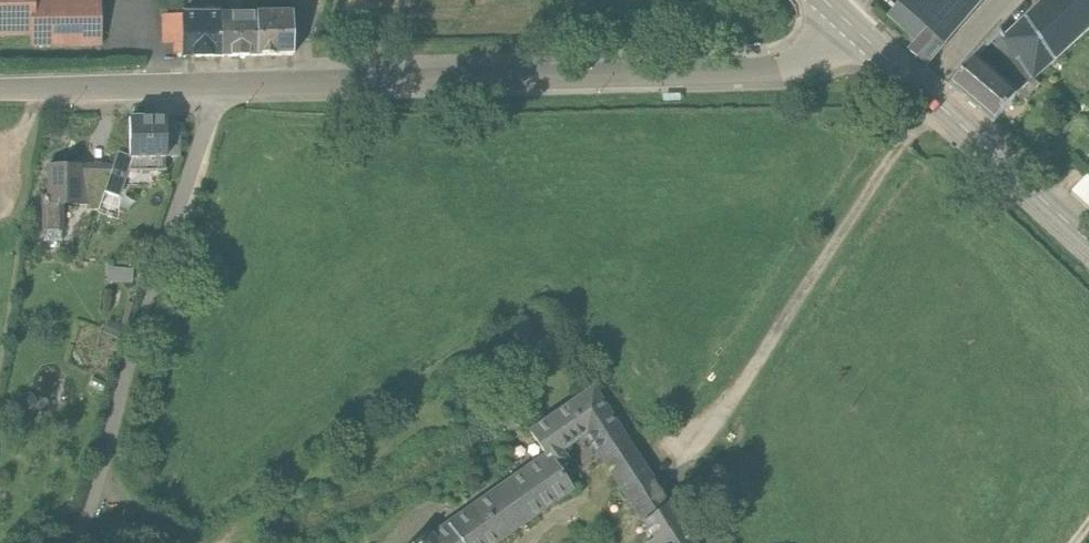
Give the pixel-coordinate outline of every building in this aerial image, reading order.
[(36,28),(35,0),(0,0),(0,29),(36,28)] [(104,0),(35,0),(36,28),(36,43),(104,43),(104,0)] [(920,39),(941,16),(923,0),(903,0),(891,14),(920,39)] [(941,16),(959,32),(987,0),(923,0),(941,16)] [(1025,13),(1054,57),(1088,27),(1088,0),(1039,0),(1025,13)] [(223,11),(186,11),(186,14),(186,44),(186,55),(223,55),(223,11)] [(260,11),(223,11),(223,55),(260,55),(260,11)] [(295,11),(260,11),(260,55),(295,55),(295,11)] [(1025,13),(1003,32),(1032,77),(1056,61),(1054,57),(1025,13)] [(165,44),(186,44),(186,14),(165,14),(165,44)] [(938,55),(959,32),(941,16),(920,39),(938,55)] [(1003,32),(977,57),(1018,91),(1034,79),(1032,77),(1003,32)] [(977,57),(953,85),(995,120),(1018,91),(977,57)] [(129,117),(129,156),(164,156),(164,122),(165,117),(129,117)] [(178,122),(164,122),(164,156),(177,157),(178,122)] [(118,152),(111,171),(104,192),(117,196),(125,170),(129,156),(118,152)] [(164,156),(129,156),(125,170),(163,170),(164,156)] [(86,207),(98,207),(104,192),(111,171),(82,171),(82,166),(47,167),(47,195),(43,195),(43,231),(43,242),(62,241),(62,230),(61,203),(85,202),(86,207)] [(1088,201),(1088,172),(1075,188),(1088,201)] [(130,271),(111,270),(110,280),(129,282),(130,271)] [(107,323),(102,333),(119,340),(124,330),(107,323)] [(104,383),(92,378),(89,385),(101,390),(104,383)] [(654,486),(621,435),(591,389),(529,433),(545,456),(431,537),(428,534),(417,542),(492,542),(571,487),(558,468),(568,461),(560,449),(584,433),(595,451),(634,511),(652,540),(647,542),(691,542),(666,505),(664,501),(659,494),(654,486)] [(30,393),(24,394),(19,398),(20,406),(24,409),(31,409),(35,403),(34,397),(30,393)]
